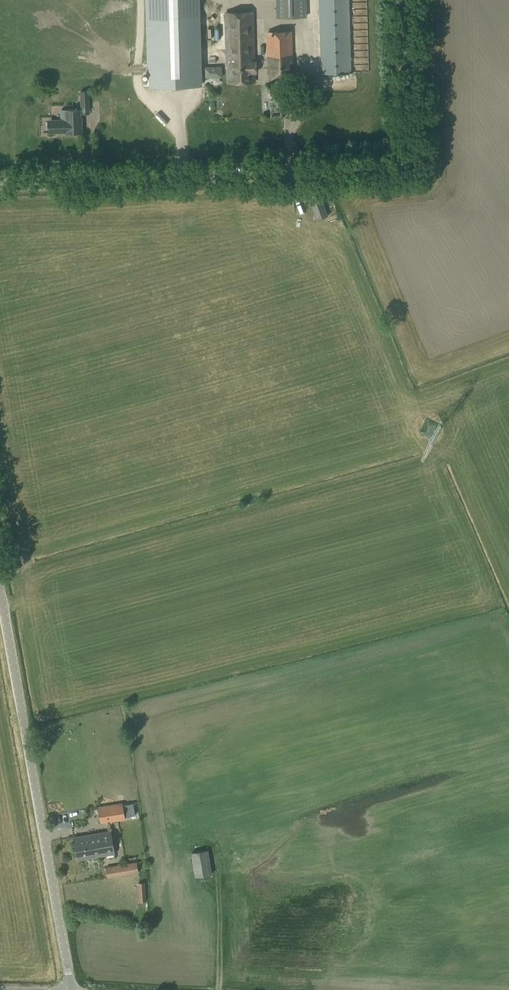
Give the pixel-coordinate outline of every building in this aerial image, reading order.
[(198,0),(148,0),(150,86),(200,85),(198,0)] [(304,17),(307,17),(306,0),(276,0),(276,17),(304,17)] [(321,73),(370,72),(368,0),(319,0),(321,73)] [(254,62),(253,11),(225,12),(227,83),(254,82),(254,73),(255,73),(255,62),(254,62)] [(292,75),(291,31),(267,31),(268,75),(292,75)] [(221,67),(205,68),(206,78),(221,77),(221,67)] [(88,91),(80,91),(80,104),(89,104),(88,91)] [(51,133),(66,133),(66,134),(82,133),(82,119),(80,119),(80,110),(66,110),(66,111),(60,111),(61,120),(51,120),(51,133)] [(321,199),(310,203),(316,220),(328,215),(321,199)] [(122,805),(122,804),(98,807),(101,823),(124,820),(124,818),(133,816),(131,804),(122,805)] [(78,860),(115,854),(111,831),(74,837),(78,860)] [(195,878),(212,874),(208,850),(190,853),(195,878)] [(137,863),(137,862),(106,868),(108,879),(138,873),(138,872),(140,872),(139,863),(137,863)]
